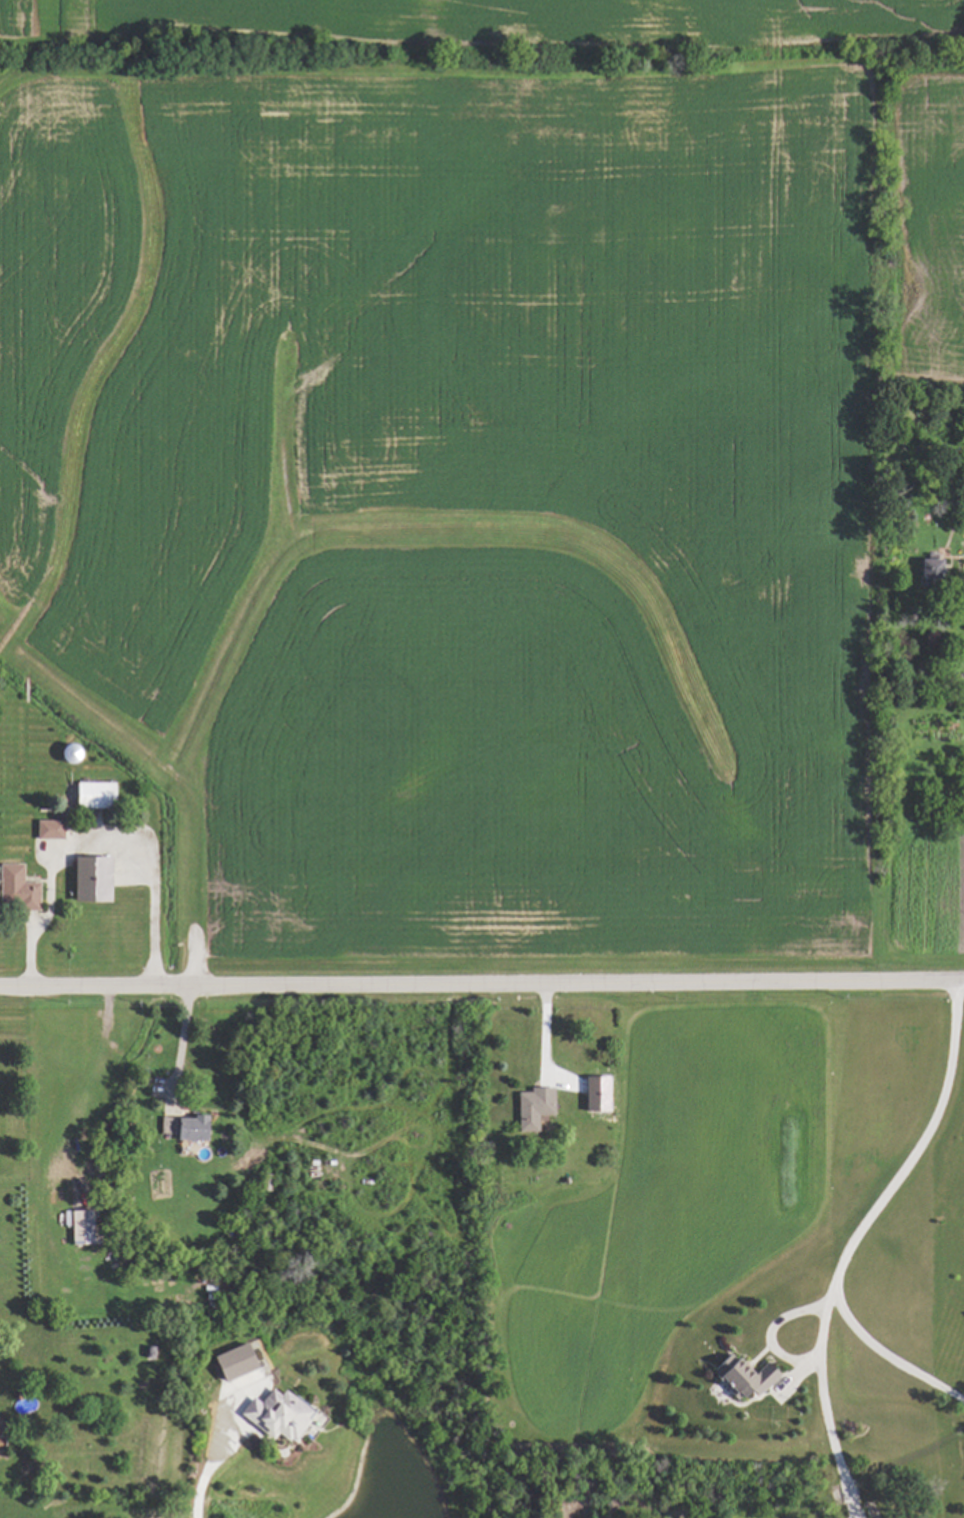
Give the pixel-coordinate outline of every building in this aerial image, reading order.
[(936,554),(924,554),(924,560),(915,561),(915,580),(937,580),(936,554)] [(110,783),(72,782),(71,807),(109,808),(110,783)] [(33,838),(59,838),(59,820),(33,820),(33,838)] [(70,856),(69,901),(105,901),(106,857),(70,856)] [(36,882),(21,882),(21,863),(0,864),(0,905),(13,905),(14,911),(37,911),(36,882)] [(582,1112),(606,1111),(605,1076),(581,1077),(582,1112)] [(536,1131),(536,1115),(552,1115),(552,1087),(527,1088),(527,1092),(514,1092),(515,1132),(536,1131)] [(190,1118),(159,1117),(159,1135),(172,1136),(172,1140),(206,1141),(207,1128),(203,1127),(203,1115),(190,1115),(190,1118)] [(69,1244),(90,1245),(90,1211),(69,1211),(69,1244)] [(207,1356),(217,1382),(251,1370),(241,1343),(207,1356)] [(762,1361),(749,1376),(724,1353),(714,1364),(718,1368),(711,1376),(738,1401),(747,1391),(754,1398),(776,1374),(762,1361)] [(236,1414),(269,1441),(274,1434),(286,1444),(304,1421),(300,1418),(306,1411),(280,1390),(276,1395),(268,1389),(256,1403),(249,1398),(236,1414)]
